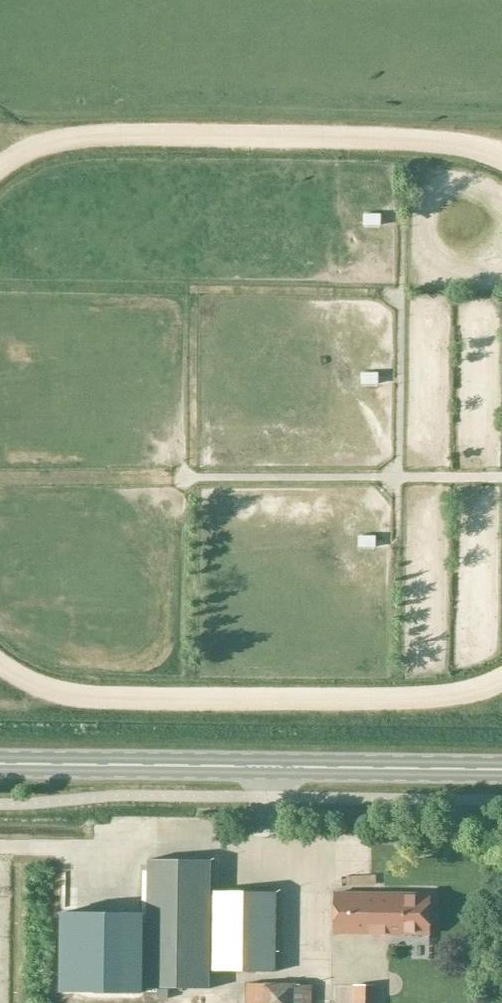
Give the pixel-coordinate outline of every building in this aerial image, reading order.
[(378,199),(361,198),(361,220),(377,221),(378,199)] [(358,358),(359,389),(374,389),(373,357),(358,358)] [(356,541),(356,552),(373,553),(374,542),(356,541)] [(169,989),(209,990),(211,861),(149,860),(148,989),(158,989),(158,999),(169,999),(169,989)] [(215,892),(214,972),(275,973),(276,893),(215,892)] [(336,894),(335,934),(430,935),(430,895),(336,894)] [(140,993),(141,913),(61,911),(60,992),(140,993)] [(314,986),(247,984),(247,1002),(314,1002),(314,986)] [(375,986),(354,986),(354,1002),(375,1002),(375,986)]
